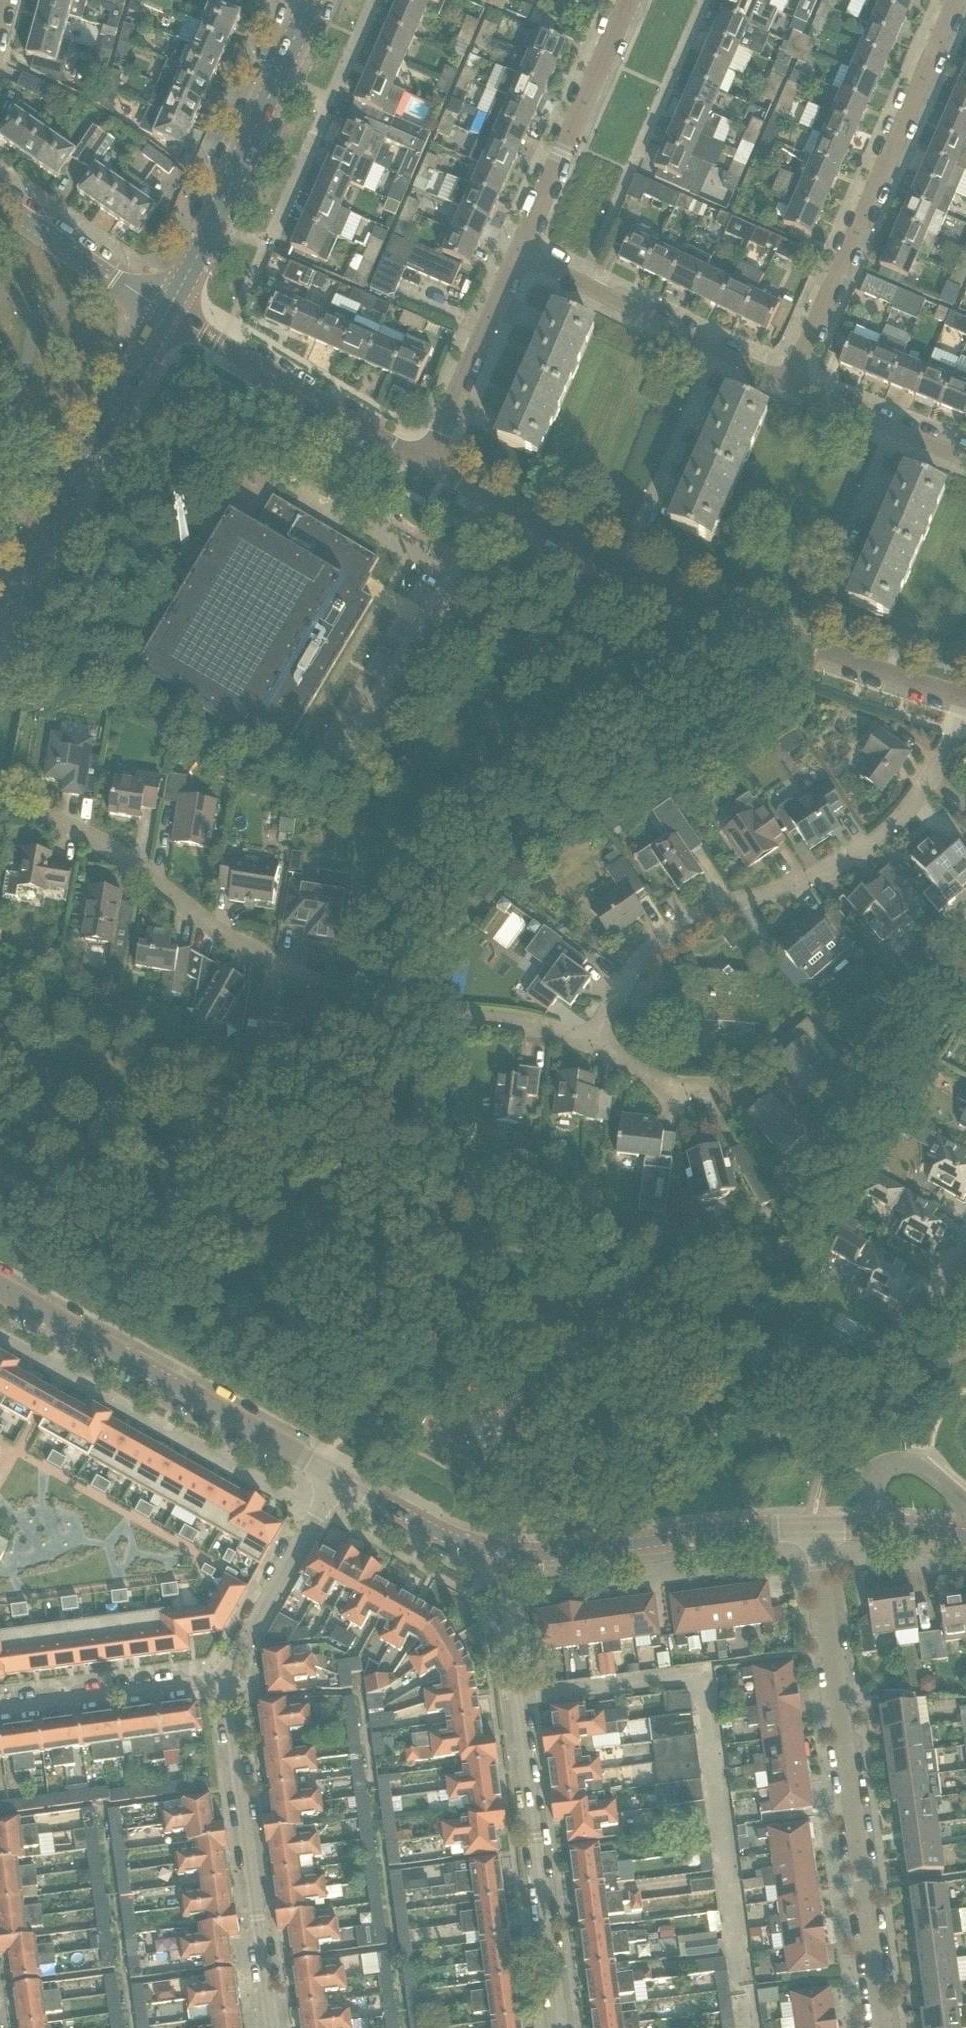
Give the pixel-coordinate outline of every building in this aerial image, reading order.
[(39,9),(69,17),(84,21),(89,0),(41,0),(39,9)] [(128,8),(138,11),(141,0),(130,0),(128,8)] [(398,1),(426,13),(437,18),(445,0),(400,0),(399,0),(398,0),(398,1)] [(491,5),(502,10),(507,0),(493,0),(491,5)] [(723,14),(759,29),(768,33),(778,11),(770,8),(752,0),(729,0),(723,14)] [(770,8),(774,0),(752,0),(770,8)] [(812,0),(802,0),(798,9),(811,15),(817,2),(812,0)] [(820,3),(832,8),(836,0),(822,0),(820,3)] [(879,3),(906,14),(912,0),(873,0),(879,3)] [(212,1),(202,24),(232,37),(242,14),(212,1)] [(387,24),(387,25),(415,38),(426,13),(398,1),(399,1),(389,25),(387,24)] [(113,3),(107,26),(118,30),(124,6),(113,3)] [(517,15),(526,19),(531,7),(522,3),(517,15)] [(832,8),(820,3),(814,15),(826,21),(832,8)] [(879,3),(869,25),(897,36),(906,14),(879,3)] [(39,9),(33,32),(63,40),(69,17),(39,9)] [(530,21),(542,26),(547,15),(535,9),(530,21)] [(723,14),(713,36),(739,47),(749,51),(759,29),(723,14)] [(547,15),(542,26),(553,31),(558,19),(547,15)] [(466,17),(462,28),(474,33),(479,22),(466,17)] [(484,21),(479,32),(493,38),(497,27),(484,21)] [(124,23),(119,42),(129,45),(134,25),(124,23)] [(202,24),(192,46),(222,59),(232,37),(202,24)] [(376,50),(405,63),(415,38),(387,25),(387,26),(388,26),(378,50),(376,50)] [(869,25),(860,47),(887,59),(897,36),(869,25)] [(103,36),(99,50),(112,53),(118,30),(107,26),(103,26),(100,35),(103,36)] [(474,33),(462,28),(457,40),(469,45),(474,33)] [(793,30),(788,42),(800,47),(805,35),(793,30)] [(538,31),(528,53),(555,65),(564,44),(565,45),(566,44),(538,31)] [(63,40),(33,32),(26,56),(56,64),(63,40)] [(493,38),(479,32),(474,43),(487,49),(493,38)] [(816,40),(805,35),(800,47),(811,52),(816,40)] [(713,36),(704,58),(730,69),(739,47),(713,36)] [(181,41),(172,63),(183,68),(213,81),(222,59),(192,46),(181,41)] [(800,47),(788,42),(788,43),(783,41),(774,61),(787,67),(791,58),(794,59),(800,47)] [(129,45),(119,42),(116,56),(126,58),(129,45)] [(811,52),(800,47),(794,59),(805,64),(811,52)] [(860,47),(850,69),(877,81),(887,59),(860,47)] [(112,53),(99,50),(95,67),(107,71),(112,53)] [(366,75),(366,76),(394,88),(405,63),(376,50),(376,51),(378,52),(367,75),(366,75)] [(514,58),(509,71),(519,75),(546,87),(555,65),(528,53),(525,62),(514,58)] [(704,58),(694,80),(720,91),(730,69),(704,58)] [(159,83),(162,85),(203,103),(213,81),(183,68),(168,61),(159,83)] [(466,65),(461,77),(470,80),(473,82),(478,71),(466,65)] [(444,67),(440,78),(453,83),(457,72),(444,67)] [(112,69),(108,87),(118,90),(122,71),(112,69)] [(495,91),(498,93),(536,109),(546,87),(519,75),(505,69),(495,91)] [(850,69),(841,91),(868,103),(877,81),(850,69)] [(60,88),(23,71),(16,85),(38,96),(41,92),(55,99),(56,97),(60,88)] [(770,74),(766,85),(779,90),(783,80),(770,74)] [(354,111),(354,112),(417,140),(426,143),(430,133),(394,118),(405,92),(394,88),(366,76),(367,77),(357,100),(355,100),(355,101),(360,103),(356,112),(354,111)] [(451,98),(461,103),(470,80),(461,77),(460,76),(451,98)] [(453,83),(440,78),(435,90),(448,95),(453,83)] [(694,80),(685,102),(700,109),(711,113),(720,91),(694,80)] [(787,80),(782,91),(793,96),(799,86),(787,80)] [(159,83),(149,105),(150,106),(156,108),(164,112),(194,125),(203,103),(164,85),(162,85),(159,83)] [(779,90),(766,85),(760,98),(773,103),(779,90)] [(118,90),(108,87),(104,102),(115,105),(118,90)] [(56,97),(77,107),(82,99),(60,88),(56,97)] [(949,112),(965,119),(965,93),(958,90),(949,112)] [(793,96),(782,91),(776,103),(787,109),(793,96)] [(841,91),(831,113),(858,125),(868,103),(841,91)] [(498,93),(489,115),(527,131),(536,109),(498,93)] [(452,99),(448,107),(473,118),(476,110),(462,104),(452,99)] [(685,102),(675,124),(701,135),(713,140),(723,118),(711,113),(700,109),(685,102)] [(0,133),(0,139),(18,151),(34,127),(36,124),(41,118),(20,104),(16,110),(0,133)] [(150,106),(139,129),(153,135),(165,140),(184,148),(194,125),(164,112),(156,108),(150,106)] [(809,129),(821,135),(849,147),(858,125),(831,113),(819,107),(809,129)] [(446,110),(441,120),(454,126),(459,116),(446,110)] [(336,146),(335,146),(374,163),(385,139),(412,151),(417,140),(354,112),(350,122),(346,121),(346,122),(347,122),(337,146),(336,146)] [(939,134),(964,145),(965,141),(965,119),(949,112),(939,134)] [(489,115),(479,137),(517,153),(527,131),(489,115)] [(773,115),(770,122),(782,127),(785,120),(773,115)] [(34,127),(18,151),(38,165),(56,138),(47,131),(52,123),(42,116),(41,118),(36,124),(34,127)] [(751,118),(747,129),(760,134),(764,124),(751,118)] [(454,126),(441,120),(436,131),(449,138),(454,126)] [(675,124),(666,146),(704,163),(714,141),(713,140),(701,135),(675,124)] [(768,124),(763,135),(774,140),(780,130),(768,124)] [(72,158),(82,165),(104,133),(93,125),(75,151),(56,138),(38,165),(58,179),(72,158)] [(760,134),(747,129),(741,142),(754,147),(760,134)] [(78,192),(98,206),(117,180),(97,167),(115,140),(104,133),(82,165),(92,172),(78,192)] [(930,156),(965,171),(965,172),(965,146),(964,145),(939,134),(930,156)] [(774,140),(763,135),(757,147),(768,153),(774,140)] [(821,135),(812,157),(839,169),(849,147),(821,135)] [(470,159),(481,164),(507,175),(517,153),(479,137),(470,159)] [(143,154),(156,164),(162,156),(149,146),(143,154)] [(325,170),(324,171),(352,183),(363,188),(374,163),(335,146),(335,147),(336,147),(326,171),(325,170)] [(655,168),(654,169),(658,170),(655,178),(691,194),(704,163),(666,146),(657,165),(656,168),(655,168)] [(427,154),(422,164),(435,170),(440,160),(427,154)] [(162,156),(156,164),(170,174),(175,166),(162,156)] [(930,156),(920,178),(945,189),(955,193),(965,171),(930,156)] [(812,157),(802,179),(829,191),(839,169),(812,157)] [(732,163),(728,173),(741,178),(745,168),(732,163)] [(435,170),(422,164),(416,176),(430,182),(435,170)] [(481,164),(471,186),(498,197),(507,175),(481,164)] [(749,168),(743,179),(755,184),(760,174),(749,168)] [(98,206),(118,220),(136,193),(143,184),(123,170),(117,180),(98,206)] [(314,196),(341,208),(352,183),(324,171),(324,172),(325,172),(315,196),(314,196)] [(398,173),(387,199),(400,204),(410,179),(398,173)] [(741,178),(728,173),(722,186),(735,191),(741,178)] [(784,197),(793,201),(820,213),(829,191),(802,179),(794,175),(784,197)] [(636,176),(627,196),(638,201),(642,192),(647,181),(636,176)] [(920,178),(911,200),(923,205),(936,211),(946,215),(955,193),(945,189),(920,178)] [(755,184),(743,179),(738,191),(749,197),(755,184)] [(449,202),(461,208),(488,219),(498,197),(471,186),(458,180),(449,202)] [(647,181),(642,192),(665,202),(676,206),(681,195),(670,191),(647,181)] [(136,193),(118,220),(139,234),(157,207),(164,198),(143,184),(136,193)] [(681,195),(676,206),(688,212),(693,200),(681,195)] [(303,221),(337,236),(340,237),(350,212),(341,208),(314,196),(314,197),(315,197),(304,221),(303,221)] [(407,198),(402,209),(415,214),(420,203),(407,198)] [(400,204),(387,199),(383,210),(396,216),(400,204)] [(911,200),(901,222),(926,233),(936,237),(946,215),(936,211),(923,205),(911,200)] [(820,213),(793,201),(783,223),(810,235),(820,213)] [(461,208),(452,230),(478,241),(488,219),(461,208)] [(415,214),(402,209),(393,231),(405,237),(415,214)] [(732,217),(720,212),(714,224),(726,230),(732,217)] [(737,252),(742,255),(747,244),(755,227),(732,217),(726,230),(724,234),(742,242),(737,252)] [(337,236),(303,221),(303,222),(304,222),(294,246),(292,245),(292,247),(319,258),(327,261),(337,236)] [(901,222),(892,244),(916,255),(926,233),(901,222)] [(644,271),(661,237),(636,225),(619,259),(620,260),(621,259),(644,270),(644,271)] [(375,226),(365,248),(378,254),(388,232),(375,226)] [(755,227),(747,244),(763,252),(765,247),(777,253),(783,239),(755,227)] [(442,252),(442,253),(468,264),(469,263),(478,241),(452,230),(442,252)] [(373,281),(370,288),(389,295),(394,294),(395,294),(406,267),(416,245),(404,240),(393,235),(383,257),(373,281)] [(668,283),(669,283),(685,249),(661,237),(644,271),(645,272),(645,270),(668,282),(668,283)] [(776,255),(796,264),(803,248),(783,239),(777,253),(776,255)] [(916,255),(892,244),(882,266),(881,265),(881,266),(908,278),(908,277),(907,277),(916,255)] [(406,267),(418,272),(427,250),(416,245),(406,267)] [(378,254),(365,248),(351,281),(364,287),(378,254)] [(692,295),(693,295),(705,270),(710,261),(685,249),(669,283),(669,284),(670,282),(693,294),(692,295)] [(418,272),(429,277),(439,255),(427,250),(418,272)] [(429,277),(441,282),(450,260),(439,255),(429,277)] [(450,260),(441,282),(452,287),(462,265),(450,260)] [(952,270),(964,275),(965,270),(965,264),(956,260),(952,270)] [(283,279),(309,290),(311,285),(316,274),(291,263),(283,279)] [(741,319),(742,319),(754,294),(763,275),(739,263),(730,282),(717,307),(718,308),(719,306),(742,318),(741,319)] [(717,307),(730,282),(705,270),(693,295),(694,296),(694,294),(717,306),(717,307)] [(964,275),(952,270),(939,301),(951,306),(964,275)] [(316,274),(311,285),(322,290),(327,279),(316,274)] [(894,307),(894,306),(901,291),(867,276),(860,293),(894,307)] [(336,296),(361,306),(366,295),(341,284),(336,296)] [(894,307),(906,313),(914,296),(901,291),(894,306),(894,307)] [(290,331),(291,331),(302,305),(277,294),(265,321),(267,321),(267,319),(291,330),(290,331)] [(754,294),(742,319),(743,320),(743,318),(766,330),(766,331),(767,331),(779,306),(754,294)] [(366,295),(361,306),(386,317),(391,305),(366,295)] [(315,342),(316,342),(327,316),(302,305),(291,331),(292,332),(292,330),(316,341),(315,342)] [(340,353),(341,353),(352,327),(356,318),(331,307),(327,316),(316,342),(317,342),(317,341),(341,351),(340,353)] [(933,319),(943,323),(948,312),(938,307),(933,319)] [(400,322),(411,327),(416,316),(405,311),(400,322)] [(555,311),(527,376),(566,393),(595,328),(555,311)] [(965,338),(965,320),(951,314),(945,328),(965,338)] [(416,316),(411,327),(422,331),(427,320),(416,316)] [(365,363),(366,364),(377,337),(352,327),(341,353),(342,353),(342,352),(366,362),(365,363)] [(943,328),(938,338),(958,347),(963,337),(943,328)] [(390,374),(391,374),(402,348),(377,337),(366,364),(367,362),(391,373),(390,374)] [(402,348),(391,374),(391,375),(392,373),(416,384),(415,385),(416,385),(427,359),(432,348),(407,337),(402,348)] [(877,349),(866,375),(890,385),(890,386),(891,387),(892,385),(902,360),(907,348),(882,337),(877,349)] [(840,365),(841,364),(865,374),(864,375),(866,376),(866,375),(877,349),(851,338),(840,365)] [(902,360),(892,385),(915,395),(915,396),(916,397),(917,396),(927,370),(902,360)] [(927,370),(917,396),(941,405),(940,407),(941,407),(942,406),(952,381),(957,371),(931,360),(927,370)] [(942,406),(965,416),(965,417),(965,370),(958,367),(957,371),(952,381),(942,406)] [(566,393),(527,376),(499,441),(538,458),(566,393)] [(768,411),(728,394),(700,460),(739,477),(768,411)] [(739,477),(700,460),(671,525),(711,542),(739,477)] [(906,472),(878,537),(917,555),(945,489),(906,472)] [(138,671),(250,738),(253,733),(284,751),(374,599),(360,591),(364,583),(379,559),(274,496),(255,528),(231,514),(211,548),(197,539),(144,630),(158,638),(138,671)] [(917,555),(878,537),(849,603),(889,620),(917,555)] [(859,777),(865,781),(881,793),(894,776),(900,780),(900,779),(895,774),(911,753),(881,731),(864,753),(872,759),(859,777)] [(53,733),(49,757),(46,777),(65,780),(63,792),(83,795),(92,740),(53,733)] [(794,734),(781,743),(787,753),(801,744),(794,734)] [(723,762),(717,766),(721,772),(727,769),(728,767),(731,766),(727,759),(726,760),(723,762)] [(116,780),(114,796),(111,816),(140,820),(142,808),(156,810),(161,778),(138,775),(137,783),(116,780)] [(168,775),(167,782),(164,801),(179,804),(173,843),(209,849),(210,841),(211,842),(212,837),(211,837),(216,803),(181,798),(184,777),(168,775)] [(779,810),(779,816),(790,832),(796,828),(809,847),(838,827),(830,815),(843,807),(825,780),(804,793),(811,805),(802,811),(796,803),(791,802),(779,810)] [(743,821),(725,833),(737,851),(748,867),(750,866),(748,864),(774,847),(775,849),(776,848),(775,846),(785,839),(771,820),(760,803),(756,798),(753,800),(749,794),(737,802),(738,804),(739,805),(741,808),(737,811),(743,821)] [(671,800),(653,813),(672,840),(660,848),(653,853),(660,864),(667,874),(678,891),(703,875),(690,855),(689,854),(702,845),(691,830),(687,823),(671,800)] [(282,808),(279,824),(294,827),(297,810),(282,808)] [(613,811),(601,820),(610,832),(622,824),(613,811)] [(957,824),(965,834),(965,821),(964,818),(957,824)] [(931,882),(921,891),(936,909),(965,883),(965,854),(959,846),(949,855),(934,839),(911,859),(931,882)] [(617,849),(606,857),(613,867),(624,859),(617,849)] [(68,890),(69,886),(72,867),(58,864),(57,866),(50,865),(52,854),(25,850),(21,876),(7,873),(3,900),(20,903),(23,888),(46,891),(47,887),(68,890)] [(225,851),(222,868),(219,888),(230,890),(229,900),(245,902),(246,896),(256,898),(255,901),(256,901),(257,900),(272,902),(272,903),(273,904),(279,865),(260,862),(261,857),(225,851)] [(291,857),(289,873),(300,875),(303,859),(291,857)] [(592,909),(600,920),(611,936),(643,914),(632,898),(645,889),(624,859),(613,867),(607,871),(620,890),(592,909)] [(911,888),(904,880),(891,865),(885,870),(889,874),(874,886),(871,882),(848,902),(862,919),(871,911),(877,919),(868,926),(883,942),(904,924),(900,919),(908,913),(897,900),(911,888)] [(311,941),(339,945),(345,910),(347,910),(352,878),(320,873),(318,886),(292,882),(285,924),(313,929),(311,941)] [(489,884),(480,896),(484,899),(488,893),(494,898),(499,891),(489,884)] [(91,889),(87,909),(82,939),(113,944),(111,952),(127,954),(132,921),(118,919),(122,894),(91,889)] [(503,899),(497,907),(505,913),(511,905),(503,899)] [(778,940),(777,941),(790,956),(802,970),(804,972),(807,976),(811,981),(844,953),(846,951),(856,942),(843,927),(830,911),(818,922),(810,913),(809,913),(811,916),(780,943),(778,940)] [(534,921),(527,929),(538,937),(545,929),(534,921)] [(730,924),(720,932),(730,946),(740,939),(730,924)] [(528,994),(527,995),(548,1011),(558,998),(571,1007),(591,980),(579,971),(587,960),(545,929),(538,937),(528,952),(543,963),(548,956),(560,965),(554,973),(547,970),(529,995),(528,994)] [(185,995),(187,977),(192,952),(192,948),(179,946),(178,953),(170,952),(173,936),(149,932),(146,948),(140,946),(136,969),(164,973),(161,991),(185,995)] [(192,952),(187,977),(198,979),(190,1016),(221,1034),(226,1025),(243,1034),(248,1005),(251,985),(203,958),(192,952)] [(956,967),(965,979),(965,959),(956,967)] [(686,992),(670,1004),(679,1017),(761,1022),(772,1013),(759,997),(761,976),(733,975),(728,969),(723,974),(687,972),(686,992)] [(254,995),(251,1015),(249,1021),(260,1023),(259,1031),(248,1029),(244,1053),(268,1057),(270,1042),(274,1042),(273,1050),(298,1054),(304,1014),(281,1011),(281,1014),(275,1013),(277,999),(254,995)] [(808,1020),(803,1024),(788,1037),(800,1051),(795,1055),(793,1053),(781,1063),(812,1098),(836,1077),(827,1067),(839,1056),(808,1020)] [(936,1062),(931,1072),(937,1075),(942,1074),(946,1068),(945,1067),(936,1062)] [(500,1077),(498,1097),(495,1122),(522,1125),(526,1097),(538,1098),(541,1070),(520,1068),(519,1080),(500,1077)] [(560,1075),(557,1094),(554,1116),(609,1123),(612,1094),(583,1090),(584,1078),(560,1075)] [(771,1096),(748,1116),(761,1131),(783,1158),(799,1144),(806,1153),(814,1146),(815,1145),(822,1139),(795,1107),(786,1114),(784,1111),(771,1096)] [(911,1107),(906,1117),(913,1120),(916,1115),(916,1109),(911,1107)] [(619,1137),(617,1155),(639,1157),(640,1154),(647,1157),(645,1160),(644,1168),(639,1212),(666,1215),(671,1172),(673,1155),(676,1135),(660,1133),(659,1133),(657,1136),(650,1132),(653,1130),(654,1121),(622,1117),(619,1137)] [(946,1190),(963,1200),(965,1195),(965,1166),(963,1165),(965,1159),(965,1151),(938,1136),(927,1155),(939,1162),(928,1181),(946,1190)] [(726,1195),(729,1193),(736,1191),(729,1162),(723,1163),(719,1147),(688,1155),(692,1171),(686,1173),(694,1202),(701,1200),(701,1201),(704,1201),(708,1201),(711,1201),(714,1200),(717,1199),(721,1198),(723,1197),(726,1195)] [(520,1163),(518,1177),(531,1179),(533,1164),(520,1163)] [(757,1167),(743,1175),(762,1206),(775,1198),(757,1167)] [(876,1174),(863,1195),(892,1210),(894,1206),(898,1208),(907,1191),(876,1174)] [(897,1236),(915,1246),(932,1256),(947,1229),(932,1221),(938,1209),(907,1192),(896,1211),(908,1218),(897,1236)] [(849,1218),(843,1229),(853,1234),(859,1224),(849,1218)] [(843,1229),(831,1252),(874,1276),(866,1292),(901,1312),(916,1285),(901,1276),(907,1265),(853,1234),(843,1229)] [(1,1409),(20,1375),(15,1372),(19,1365),(1,1355),(0,1357),(0,1409),(1,1409)] [(20,1375),(1,1409),(28,1424),(33,1414),(39,1417),(44,1420),(39,1430),(66,1446),(85,1411),(58,1396),(53,1393),(47,1390),(20,1375)] [(85,1411),(66,1446),(89,1458),(110,1420),(112,1417),(94,1407),(90,1414),(85,1411)] [(110,1420),(89,1458),(110,1470),(132,1432),(110,1420)] [(154,1444),(132,1432),(110,1470),(132,1482),(154,1444)] [(175,1456),(154,1444),(132,1482),(154,1495),(175,1456)] [(53,1452),(47,1462),(54,1466),(60,1456),(53,1452)] [(60,1456),(54,1466),(61,1470),(67,1460),(60,1456)] [(176,1507),(197,1468),(175,1456),(154,1495),(176,1507)] [(197,1519),(219,1481),(197,1468),(176,1507),(197,1519)] [(97,1477),(91,1487),(98,1491),(104,1481),(97,1477)] [(98,1491),(105,1495),(111,1485),(104,1481),(98,1491)] [(219,1481),(197,1519),(219,1531),(241,1493),(219,1481)] [(241,1493),(219,1531),(241,1543),(258,1513),(260,1514),(265,1503),(247,1493),(246,1496),(241,1493)] [(141,1501),(135,1512),(142,1516),(148,1505),(141,1501)] [(142,1516),(149,1520),(155,1509),(148,1505),(142,1516)] [(260,1565),(281,1526),(260,1514),(258,1513),(241,1543),(236,1551),(260,1565)] [(179,1536),(186,1540),(192,1530),(185,1526),(179,1536)] [(186,1540),(193,1544),(199,1534),(192,1530),(186,1540)] [(10,1543),(0,1538),(0,1560),(10,1543)] [(302,1596),(311,1600),(335,1556),(317,1546),(301,1574),(311,1580),(302,1596)] [(335,1583),(345,1588),(362,1557),(342,1546),(336,1557),(335,1556),(311,1600),(321,1606),(335,1583)] [(236,1554),(229,1550),(223,1561),(230,1565),(236,1554)] [(341,1617),(351,1623),(376,1578),(381,1568),(362,1557),(345,1588),(355,1594),(341,1617)] [(212,1578),(216,1571),(205,1565),(201,1572),(212,1578)] [(238,1574),(227,1568),(223,1575),(234,1581),(238,1574)] [(222,1632),(246,1589),(226,1577),(207,1610),(222,1632)] [(356,1613),(351,1623),(361,1628),(370,1613),(379,1618),(395,1589),(381,1581),(377,1579),(376,1578),(356,1613)] [(179,1596),(177,1583),(169,1584),(170,1597),(179,1596)] [(768,1583),(743,1586),(749,1626),(763,1624),(765,1635),(774,1634),(773,1623),(771,1609),(768,1583)] [(169,1584),(161,1585),(162,1598),(170,1597),(169,1584)] [(743,1586),(719,1589),(727,1641),(735,1640),(733,1628),(749,1626),(743,1586)] [(380,1639),(390,1645),(414,1600),(395,1589),(379,1618),(389,1623),(380,1639)] [(719,1589),(695,1593),(701,1632),(715,1630),(717,1642),(727,1641),(719,1589)] [(129,1602),(127,1590),(119,1591),(121,1603),(129,1602)] [(913,1590),(890,1593),(895,1632),(897,1647),(919,1644),(918,1635),(917,1629),(918,1629),(915,1609),(913,1590)] [(119,1591),(111,1592),(113,1604),(121,1603),(119,1591)] [(701,1632),(695,1593),(670,1596),(678,1647),(687,1646),(685,1634),(701,1632)] [(895,1632),(890,1593),(867,1596),(871,1625),(858,1626),(862,1654),(876,1652),(873,1635),(895,1632)] [(654,1596),(630,1599),(636,1639),(650,1637),(652,1649),(661,1647),(654,1596)] [(79,1609),(77,1597),(69,1598),(71,1610),(79,1609)] [(69,1598),(61,1599),(63,1611),(71,1610),(69,1598)] [(630,1599),(606,1602),(613,1654),(621,1653),(620,1641),(636,1639),(630,1599)] [(931,1633),(935,1661),(939,1687),(955,1685),(951,1658),(965,1656),(965,1627),(962,1599),(939,1602),(943,1631),(931,1633)] [(409,1634),(415,1640),(441,1615),(414,1600),(390,1645),(400,1650),(409,1634)] [(583,1604),(582,1604),(588,1645),(602,1643),(604,1655),(607,1655),(611,1654),(612,1654),(613,1654),(606,1602),(583,1605),(583,1604)] [(29,1615),(27,1604),(19,1605),(20,1617),(29,1615)] [(582,1604),(558,1607),(564,1648),(578,1646),(580,1658),(589,1657),(588,1645),(582,1604)] [(19,1605),(11,1606),(12,1618),(20,1617),(19,1605)] [(564,1648),(558,1607),(557,1607),(557,1609),(534,1612),(535,1625),(541,1663),(550,1662),(548,1650),(564,1648)] [(781,1607),(771,1609),(773,1623),(783,1622),(781,1607)] [(179,1652),(174,1614),(173,1608),(148,1612),(154,1656),(179,1652)] [(222,1632),(207,1610),(174,1614),(179,1652),(190,1651),(188,1636),(222,1632)] [(154,1656),(148,1612),(123,1615),(129,1659),(154,1656)] [(279,1614),(261,1646),(261,1647),(288,1644),(288,1643),(295,1630),(298,1625),(279,1614)] [(129,1659),(123,1615),(98,1619),(104,1662),(129,1659)] [(423,1649),(408,1658),(412,1664),(414,1667),(415,1669),(456,1639),(441,1615),(415,1640),(423,1649)] [(104,1662),(98,1619),(73,1622),(79,1666),(104,1662)] [(79,1666),(73,1622),(48,1625),(54,1669),(79,1666)] [(54,1669),(48,1625),(23,1629),(29,1672),(54,1669)] [(336,1627),(330,1638),(331,1638),(339,1643),(346,1632),(336,1627)] [(295,1630),(288,1643),(289,1643),(290,1642),(311,1639),(309,1628),(296,1630),(295,1630)] [(23,1629),(0,1632),(0,1644),(4,1676),(29,1672),(23,1629)] [(346,1632),(339,1643),(349,1649),(355,1638),(346,1632)] [(935,1661),(931,1633),(918,1635),(919,1644),(922,1662),(935,1661)] [(456,1639),(415,1669),(417,1672),(420,1677),(435,1668),(439,1678),(473,1665),(472,1664),(456,1639)] [(262,1652),(265,1673),(314,1667),(312,1656),(291,1658),(290,1648),(262,1652)] [(669,1653),(657,1655),(659,1669),(670,1668),(669,1653)] [(599,1656),(598,1656),(601,1677),(613,1675),(615,1675),(616,1675),(614,1660),(613,1656),(612,1654),(611,1654),(607,1655),(604,1655),(599,1656)] [(359,1659),(338,1662),(339,1674),(350,1672),(361,1671),(359,1659)] [(370,1660),(365,1674),(366,1679),(376,1677),(380,1666),(370,1660)] [(754,1677),(756,1692),(797,1687),(797,1686),(796,1686),(793,1663),(741,1670),(742,1679),(754,1677)] [(639,1664),(628,1666),(629,1673),(640,1672),(639,1664)] [(425,1691),(427,1703),(477,1696),(473,1665),(439,1678),(443,1689),(425,1691)] [(314,1667),(265,1673),(268,1695),(296,1691),(294,1680),(315,1677),(314,1667)] [(350,1672),(339,1674),(341,1689),(352,1688),(350,1672)] [(366,1679),(365,1679),(367,1692),(367,1694),(384,1692),(388,1688),(398,1681),(393,1674),(386,1675),(376,1677),(366,1679)] [(747,1709),(748,1717),(800,1711),(797,1687),(756,1692),(758,1707),(747,1709)] [(669,1698),(664,1698),(666,1717),(685,1715),(692,1714),(692,1713),(690,1694),(685,1691),(668,1693),(669,1698)] [(881,1708),(884,1733),(919,1728),(915,1695),(884,1692),(886,1707),(881,1708)] [(381,1693),(367,1695),(369,1711),(383,1709),(381,1693)] [(341,1697),(344,1713),(355,1711),(353,1696),(341,1697)] [(445,1711),(447,1723),(480,1718),(477,1696),(427,1703),(428,1714),(445,1711)] [(258,1702),(261,1724),(310,1717),(309,1706),(287,1709),(286,1699),(258,1702)] [(198,1702),(178,1705),(184,1749),(184,1750),(194,1749),(194,1748),(192,1732),(201,1731),(198,1702)] [(178,1705),(158,1708),(162,1736),(164,1753),(184,1750),(184,1749),(178,1705)] [(584,1705),(551,1709),(554,1728),(554,1731),(555,1732),(604,1725),(602,1714),(586,1716),(584,1705)] [(158,1708),(138,1710),(144,1756),(145,1763),(165,1761),(165,1759),(164,1753),(162,1736),(158,1708)] [(138,1710),(118,1713),(122,1741),(132,1740),(134,1757),(144,1756),(138,1710)] [(355,1711),(344,1713),(346,1729),(357,1728),(355,1711)] [(761,1725),(763,1740),(802,1735),(799,1712),(801,1712),(800,1711),(748,1717),(749,1727),(761,1725)] [(118,1713),(99,1716),(105,1761),(125,1758),(122,1741),(118,1713)] [(393,1713),(370,1717),(372,1729),(395,1726),(393,1713)] [(658,1718),(649,1719),(652,1743),(683,1739),(684,1739),(695,1737),(695,1735),(692,1714),(685,1715),(666,1717),(658,1718)] [(99,1716),(79,1718),(83,1747),(92,1746),(94,1763),(105,1761),(99,1716)] [(261,1724),(264,1745),(292,1741),(290,1731),(312,1728),(310,1717),(261,1724)] [(79,1718),(59,1721),(65,1765),(65,1766),(75,1765),(73,1748),(83,1747),(79,1718)] [(431,1735),(432,1747),(483,1740),(480,1718),(447,1723),(448,1733),(431,1735)] [(59,1721),(39,1724),(43,1752),(52,1751),(54,1767),(55,1768),(65,1766),(65,1765),(59,1721)] [(627,1722),(616,1723),(617,1734),(622,1734),(628,1727),(627,1722)] [(555,1732),(543,1733),(546,1756),(547,1755),(580,1751),(594,1749),(592,1737),(605,1736),(617,1734),(616,1723),(604,1725),(555,1732)] [(39,1724),(19,1726),(25,1771),(26,1772),(36,1770),(36,1769),(33,1753),(43,1752),(39,1724)] [(0,1729),(0,1731),(4,1758),(13,1756),(15,1772),(15,1773),(26,1772),(25,1771),(19,1726),(0,1729)] [(884,1733),(887,1756),(933,1750),(930,1727),(919,1728),(884,1733)] [(753,1756),(754,1765),(806,1759),(802,1735),(763,1740),(765,1755),(753,1756)] [(683,1739),(652,1743),(655,1763),(687,1759),(698,1757),(695,1737),(684,1739),(683,1739)] [(359,1738),(347,1739),(349,1755),(361,1754),(359,1738)] [(384,1738),(373,1739),(375,1755),(386,1753),(384,1738)] [(461,1754),(463,1766),(498,1761),(495,1738),(483,1740),(432,1747),(434,1758),(461,1754)] [(264,1745),(266,1766),(316,1760),(314,1748),(293,1751),(292,1741),(264,1745)] [(432,1747),(405,1751),(406,1762),(434,1758),(432,1747)] [(580,1751),(547,1755),(550,1777),(601,1771),(599,1759),(595,1760),(594,1749),(580,1751)] [(887,1756),(890,1780),(938,1774),(934,1750),(933,1750),(887,1756)] [(734,1753),(727,1754),(729,1767),(742,1765),(741,1759),(734,1753)] [(361,1754),(349,1755),(351,1771),(363,1770),(361,1754)] [(687,1759),(655,1763),(658,1785),(690,1781),(691,1781),(701,1779),(698,1757),(687,1759)] [(767,1773),(769,1788),(809,1783),(806,1759),(754,1765),(755,1774),(767,1773)] [(266,1766),(269,1788),(298,1784),(296,1773),(317,1770),(316,1760),(266,1766)] [(447,1778),(448,1791),(499,1784),(496,1762),(498,1762),(498,1761),(463,1766),(464,1776),(447,1778)] [(741,1769),(730,1770),(731,1779),(743,1778),(741,1769)] [(601,1771),(550,1777),(553,1796),(553,1799),(554,1800),(586,1795),(604,1793),(602,1782),(601,1771)] [(390,1776),(389,1776),(390,1783),(400,1781),(399,1774),(390,1776)] [(938,1774),(890,1780),(893,1804),(934,1799),(941,1798),(938,1774)] [(378,1777),(377,1777),(380,1800),(381,1799),(392,1798),(390,1784),(390,1783),(389,1776),(378,1777)] [(201,1779),(188,1780),(189,1792),(202,1790),(201,1779)] [(658,1785),(654,1786),(657,1808),(693,1803),(704,1802),(701,1779),(691,1781),(690,1781),(658,1785)] [(364,1780),(353,1782),(355,1798),(366,1796),(364,1780)] [(809,1783),(769,1788),(771,1803),(759,1804),(760,1813),(812,1807),(809,1783)] [(163,1784),(148,1786),(150,1797),(165,1795),(163,1784)] [(269,1788),(272,1809),(322,1802),(320,1791),(299,1794),(298,1784),(269,1788)] [(499,1784),(448,1791),(450,1800),(467,1798),(468,1805),(469,1809),(469,1810),(504,1806),(504,1805),(502,1805),(499,1784)] [(148,1786),(133,1788),(135,1799),(150,1797),(148,1786)] [(107,1787),(93,1789),(95,1800),(109,1798),(107,1787)] [(124,1789),(109,1791),(111,1802),(125,1800),(124,1789)] [(88,1790),(69,1792),(70,1803),(90,1801),(88,1790)] [(69,1792),(54,1794),(56,1805),(70,1803),(69,1792)] [(554,1800),(552,1800),(555,1822),(566,1821),(616,1814),(614,1802),(606,1803),(605,1803),(604,1793),(586,1795),(554,1800)] [(163,1812),(164,1823),(213,1816),(210,1795),(182,1799),(183,1809),(163,1812)] [(44,1796),(29,1798),(31,1809),(45,1807),(44,1796)] [(366,1796),(355,1798),(357,1814),(369,1812),(366,1796)] [(29,1798),(16,1800),(17,1811),(31,1809),(29,1798)] [(381,1799),(380,1800),(382,1817),(394,1815),(392,1798),(381,1799)] [(898,1804),(902,1827),(937,1823),(934,1799),(893,1804),(894,1805),(898,1804)] [(263,1816),(265,1831),(303,1826),(302,1815),(323,1813),(322,1802),(272,1809),(273,1815),(263,1816)] [(704,1802),(693,1803),(695,1821),(706,1820),(704,1802)] [(456,1822),(443,1824),(444,1836),(495,1830),(507,1828),(504,1806),(469,1810),(470,1820),(456,1822)] [(108,1809),(107,1810),(110,1830),(122,1828),(120,1808),(108,1809)] [(94,1813),(82,1814),(84,1829),(96,1827),(94,1813)] [(617,1824),(616,1814),(566,1821),(569,1843),(602,1839),(600,1826),(617,1824)] [(188,1841),(196,1840),(225,1836),(223,1821),(214,1823),(213,1816),(164,1823),(165,1833),(186,1831),(188,1841)] [(0,1819),(0,1840),(39,1835),(37,1824),(20,1826),(19,1817),(11,1818),(0,1819)] [(370,1822),(358,1824),(360,1840),(372,1838),(370,1822)] [(902,1827),(905,1851),(941,1846),(937,1823),(902,1827)] [(770,1839),(772,1854),(812,1848),(808,1824),(757,1831),(758,1840),(770,1839)] [(396,1825),(383,1827),(385,1844),(387,1844),(398,1842),(396,1825)] [(269,1846),(270,1852),(320,1845),(319,1835),(297,1837),(296,1828),(303,1827),(303,1826),(265,1831),(267,1846),(269,1846)] [(84,1829),(73,1830),(76,1850),(87,1849),(99,1847),(96,1827),(84,1829)] [(122,1828),(110,1830),(112,1846),(125,1845),(122,1828)] [(495,1830),(444,1836),(446,1846),(463,1844),(465,1857),(498,1852),(495,1830)] [(17,1858),(25,1857),(23,1847),(40,1845),(39,1836),(39,1835),(0,1840),(0,1860),(17,1858)] [(176,1854),(177,1864),(226,1858),(225,1852),(227,1852),(225,1836),(196,1840),(197,1851),(176,1854)] [(708,1836),(697,1837),(699,1853),(710,1851),(708,1836)] [(372,1838),(360,1840),(362,1856),(374,1854),(372,1838)] [(387,1844),(385,1844),(388,1863),(401,1861),(398,1842),(387,1844)] [(270,1852),(273,1873),(301,1870),(300,1859),(322,1856),(320,1845),(270,1852)] [(570,1849),(573,1869),(617,1863),(616,1853),(600,1855),(598,1845),(570,1849)] [(941,1846),(905,1851),(908,1876),(944,1871),(941,1846)] [(763,1879),(815,1872),(812,1848),(772,1854),(774,1868),(762,1870),(763,1879)] [(710,1851),(699,1853),(701,1868),(712,1867),(710,1851)] [(100,1852),(88,1854),(90,1869),(102,1867),(100,1852)] [(126,1855),(114,1856),(116,1872),(128,1871),(126,1855)] [(37,1876),(35,1865),(18,1867),(17,1858),(25,1857),(0,1860),(0,1880),(37,1876)] [(200,1872),(201,1883),(229,1879),(226,1858),(177,1864),(179,1875),(200,1872)] [(455,1873),(456,1884),(501,1878),(499,1858),(470,1862),(471,1871),(455,1873)] [(615,1874),(616,1884),(635,1881),(632,1861),(617,1863),(619,1873),(615,1874)] [(573,1869),(575,1889),(616,1884),(615,1874),(619,1873),(617,1863),(573,1869)] [(375,1865),(364,1866),(366,1882),(378,1881),(375,1865)] [(102,1867),(90,1869),(92,1882),(104,1880),(102,1867)] [(273,1873),(276,1895),(326,1888),(324,1877),(303,1880),(301,1870),(273,1873)] [(128,1871),(116,1872),(118,1889),(130,1887),(128,1871)] [(401,1871),(389,1873),(392,1894),(404,1893),(401,1871)] [(405,1889),(426,1887),(425,1875),(414,1876),(413,1872),(404,1873),(405,1889)] [(776,1886),(778,1902),(818,1896),(815,1872),(763,1879),(764,1886),(764,1887),(776,1886)] [(455,1873),(444,1875),(445,1886),(456,1884),(455,1873)] [(22,1898),(39,1895),(37,1876),(0,1880),(0,1901),(22,1898)] [(474,1893),(475,1902),(504,1898),(501,1878),(456,1884),(445,1886),(444,1886),(446,1897),(474,1893)] [(181,1896),(183,1907),(232,1900),(229,1879),(201,1883),(203,1893),(181,1896)] [(714,1879),(690,1881),(691,1893),(715,1891),(714,1879)] [(752,1880),(742,1881),(744,1891),(764,1888),(764,1887),(764,1886),(763,1879),(762,1879),(761,1879),(753,1880),(752,1880)] [(378,1881),(366,1882),(368,1899),(380,1897),(378,1881)] [(575,1889),(578,1909),(623,1903),(621,1892),(617,1892),(616,1884),(575,1889)] [(910,1891),(914,1916),(949,1912),(946,1887),(910,1891)] [(277,1900),(274,1901),(276,1916),(314,1911),(314,1910),(316,1910),(315,1900),(327,1898),(326,1888),(276,1895),(277,1900)] [(640,1891),(629,1892),(632,1912),(643,1910),(640,1891)] [(106,1892),(94,1894),(96,1908),(108,1907),(106,1892)] [(404,1893),(392,1894),(394,1909),(406,1907),(404,1893)] [(768,1918),(770,1927),(823,1920),(822,1918),(821,1918),(818,1896),(778,1902),(780,1916),(768,1918)] [(132,1897),(119,1898),(121,1915),(134,1913),(132,1897)] [(42,1915),(40,1905),(24,1907),(22,1898),(0,1901),(0,1921),(42,1915)] [(477,1911),(460,1914),(462,1924),(507,1918),(504,1898),(475,1902),(477,1911)] [(199,1925),(199,1926),(237,1921),(235,1907),(233,1907),(232,1900),(183,1907),(184,1917),(206,1914),(207,1924),(199,1925)] [(623,1903),(578,1909),(581,1929),(609,1925),(608,1916),(624,1914),(624,1913),(623,1903)] [(108,1907),(96,1908),(98,1923),(110,1922),(108,1907)] [(381,1907),(369,1908),(371,1925),(383,1923),(381,1907)] [(914,1916),(917,1940),(952,1935),(962,1934),(958,1910),(949,1912),(914,1916)] [(288,1929),(289,1936),(338,1929),(337,1919),(316,1922),(314,1911),(276,1916),(278,1931),(288,1929)] [(134,1913),(121,1915),(124,1931),(136,1929),(134,1913)] [(28,1937),(28,1936),(27,1932),(27,1928),(43,1926),(42,1915),(0,1921),(0,1941),(28,1937)] [(407,1917),(395,1918),(397,1933),(409,1931),(407,1917)] [(507,1918),(462,1924),(463,1935),(466,1934),(467,1944),(481,1942),(509,1938),(507,1918)] [(783,1934),(785,1949),(826,1943),(823,1920),(770,1927),(771,1935),(783,1934)] [(179,1939),(181,1950),(230,1943),(229,1937),(239,1936),(237,1921),(199,1926),(201,1936),(179,1939)] [(383,1923),(371,1925),(374,1947),(386,1945),(383,1923)] [(581,1929),(583,1949),(628,1943),(626,1932),(610,1934),(609,1925),(581,1929)] [(660,1928),(661,1939),(674,1937),(673,1926),(660,1928)] [(761,1928),(750,1930),(751,1937),(762,1936),(761,1928)] [(338,1929),(289,1936),(292,1957),(320,1954),(319,1943),(340,1940),(338,1929)] [(112,1931),(99,1933),(101,1948),(114,1946),(112,1931)] [(409,1931),(397,1933),(399,1948),(411,1946),(409,1931)] [(635,1932),(627,1933),(628,1943),(646,1941),(645,1932),(635,1933),(635,1932)] [(681,1958),(687,1958),(685,1943),(717,1939),(716,1932),(678,1937),(681,1958)] [(917,1940),(920,1964),(955,1959),(952,1935),(917,1940)] [(10,1960),(54,1954),(53,1943),(37,1946),(36,1936),(0,1941),(0,1954),(9,1953),(10,1960)] [(466,1953),(467,1964),(512,1958),(509,1938),(481,1942),(482,1951),(466,1953)] [(137,1939),(125,1941),(127,1957),(139,1955),(137,1939)] [(717,1939),(685,1943),(687,1958),(719,1953),(717,1939)] [(230,1943),(181,1950),(182,1960),(204,1958),(205,1969),(233,1965),(230,1943)] [(583,1949),(586,1969),(615,1965),(613,1954),(629,1952),(628,1943),(583,1949)] [(826,1943),(785,1949),(787,1964),(775,1966),(776,1975),(808,1971),(828,1968),(825,1945),(826,1944),(826,1943)] [(114,1946),(101,1948),(103,1962),(115,1961),(114,1946)] [(377,1954),(380,1974),(391,1972),(389,1952),(377,1954)] [(54,1954),(10,1960),(12,1981),(41,1977),(40,1966),(56,1964),(54,1954)] [(139,1955),(127,1957),(130,1977),(142,1975),(139,1955)] [(412,1956),(401,1957),(403,1973),(404,1973),(406,1973),(414,1971),(412,1956)] [(710,1959),(694,1961),(696,1975),(716,1973),(727,1971),(725,1957),(710,1959)] [(485,1973),(486,1982),(515,1978),(512,1958),(467,1964),(469,1975),(485,1973)] [(293,1963),(296,1985),(345,1978),(343,1968),(322,1970),(321,1959),(293,1963)] [(920,1964),(923,1988),(959,1983),(955,1959),(920,1964)] [(615,1965),(586,1969),(589,1989),(633,1983),(632,1973),(630,1973),(629,1963),(615,1965)] [(651,1970),(632,1973),(633,1983),(652,1981),(651,1970)] [(186,1988),(188,2000),(237,1993),(234,1971),(206,1975),(207,1985),(186,1988)] [(404,1973),(403,1973),(405,1988),(416,1986),(414,1971),(406,1973),(404,1973)] [(727,1971),(716,1973),(717,1983),(718,1987),(729,1986),(727,1971)] [(391,1972),(380,1974),(382,1990),(394,1988),(391,1972)] [(716,1973),(696,1975),(698,1985),(717,1983),(716,1973)] [(296,1985),(298,2006),(327,2002),(325,1992),(346,1989),(345,1978),(296,1985)] [(471,1993),(473,2004),(517,1998),(515,1978),(486,1982),(487,1991),(471,1993)] [(117,1979),(104,1981),(106,1995),(119,1993),(117,1979)] [(14,1986),(16,2006),(61,2001),(59,1990),(43,1992),(42,1982),(14,1986)] [(633,1983),(589,1989),(592,2009),(620,2005),(619,1995),(635,1993),(635,1992),(633,1983)] [(921,2011),(921,2012),(962,2006),(959,1983),(923,1988),(926,2010),(921,2011)] [(132,1986),(131,1986),(134,2007),(146,2005),(143,1984),(132,1986)] [(792,2003),(794,2018),(835,2012),(835,2011),(834,2012),(830,1988),(779,1995),(780,2004),(792,2003)] [(777,1989),(758,1991),(759,2004),(779,2001),(777,1989)] [(119,1993),(106,1995),(108,2008),(120,2006),(119,1993)] [(210,2008),(211,2018),(240,2014),(237,1993),(188,2000),(189,2010),(210,2008)] [(418,1996),(406,1998),(408,2013),(409,2013),(412,2012),(420,2011),(418,1996)] [(730,1996),(719,1997),(721,2012),(732,2010),(730,1996)] [(395,1998),(383,2000),(385,2016),(397,2015),(395,1998)] [(490,2012),(492,2022),(520,2018),(517,1998),(473,2004),(474,2014),(490,2012)] [(16,2006),(19,2026),(47,2023),(46,2013),(62,2011),(61,2001),(16,2006)] [(298,2006),(301,2027),(351,2021),(349,2010),(328,2013),(327,2002),(298,2006)] [(146,2005),(134,2007),(136,2023),(148,2022),(146,2005)] [(592,2009),(594,2027),(602,2027),(639,2023),(637,2012),(621,2014),(621,2013),(620,2005),(592,2009)] [(923,2027),(965,2027),(965,2006),(962,2006),(921,2012),(923,2027)] [(732,2010),(721,2012),(723,2026),(734,2025),(732,2010)] [(408,2013),(410,2027),(422,2026),(420,2011),(412,2012),(409,2013),(408,2013)] [(835,2012),(794,2018),(796,2027),(837,2027),(835,2012)] [(240,2014),(211,2018),(213,2027),(241,2027),(240,2014)] [(385,2016),(387,2027),(399,2027),(397,2015),(385,2016)] [(110,2019),(111,2027),(123,2027),(122,2018),(110,2019)] [(520,2018),(492,2022),(492,2027),(521,2027),(520,2018)]
